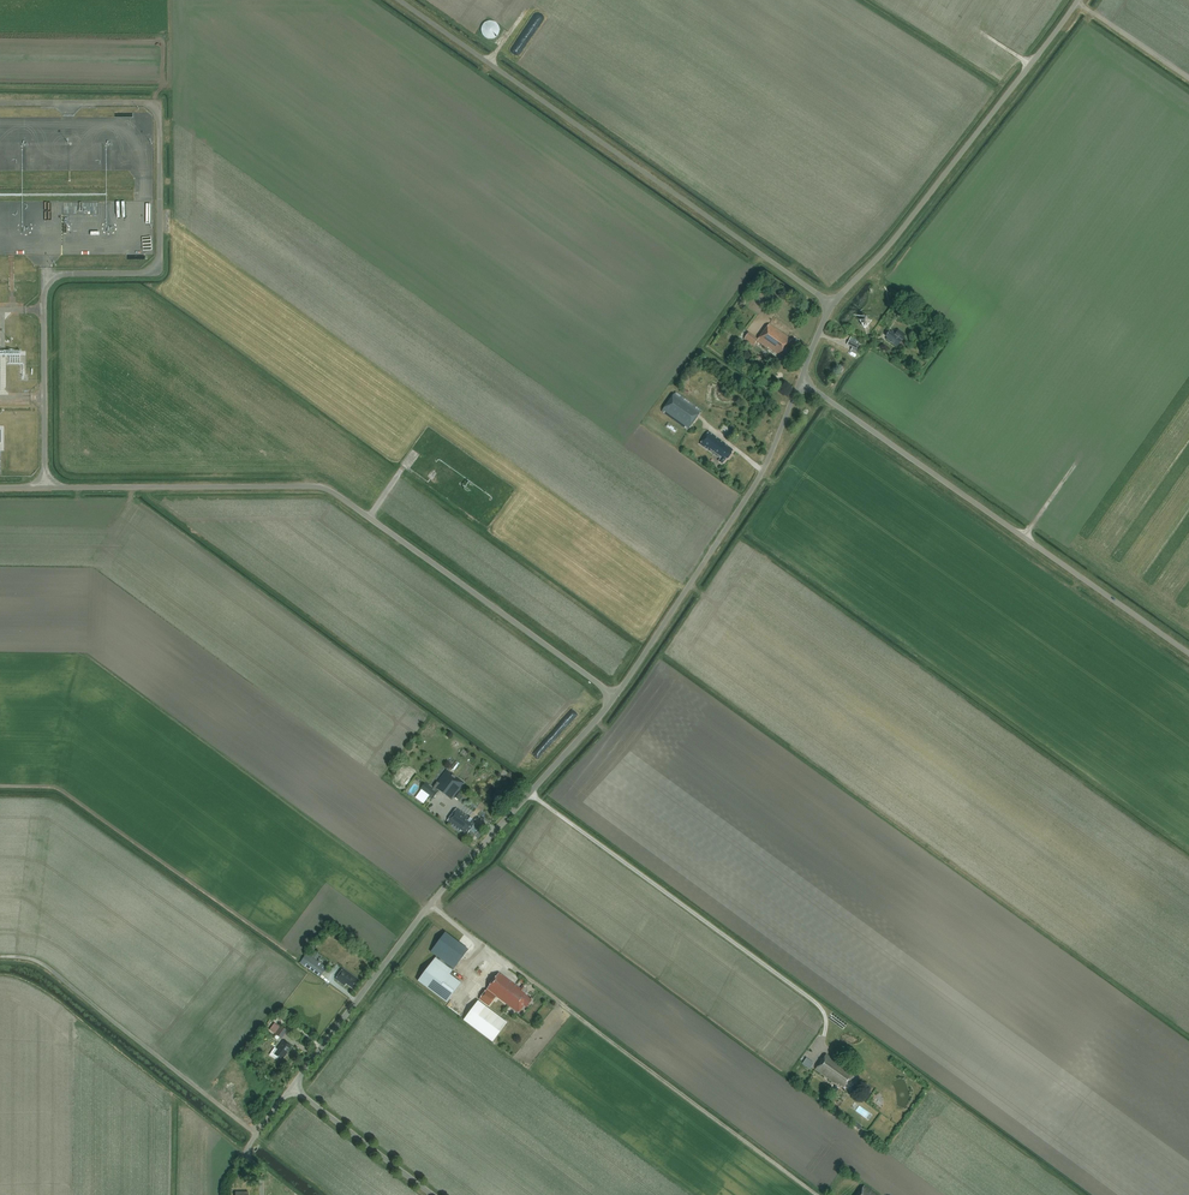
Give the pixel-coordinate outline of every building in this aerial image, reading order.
[(488,39),(503,35),(498,20),(484,25),(488,39)] [(860,322),(862,325),(865,327),(867,326),(869,323),(869,319),(865,317),(862,318),(860,322)] [(758,339),(757,341),(779,357),(780,355),(788,360),(793,352),(786,347),(791,340),(769,324),(758,339)] [(899,330),(896,334),(892,331),(891,333),(889,332),(886,336),(888,337),(887,339),(898,346),(906,335),(899,330)] [(748,332),(744,338),(753,345),(755,343),(757,341),(758,339),(748,332)] [(857,340),(855,339),(851,337),(847,345),(853,348),(851,351),(857,354),(859,351),(857,350),(859,344),(856,343),(857,340)] [(673,394),(662,410),(689,428),(700,412),(673,394)] [(732,453),(731,452),(732,450),(726,446),(727,445),(709,432),(700,444),(721,459),(719,461),(722,463),(726,458),(727,459),(732,453)] [(464,782),(447,769),(433,787),(426,782),(420,790),(433,799),(439,791),(451,800),(464,782)] [(456,808),(447,821),(460,831),(461,830),(473,838),(480,830),(474,826),(476,822),(456,808)] [(445,932),(434,948),(457,965),(469,950),(458,942),(445,932)] [(306,955),(300,963),(320,977),(327,968),(309,955),(308,956),(306,955)] [(462,983),(450,974),(432,961),(418,981),(447,1003),(462,983)] [(336,978),(346,985),(347,983),(352,987),(358,979),(344,968),(336,978)] [(499,972),(479,999),(489,1006),(497,996),(519,1012),(524,1005),(526,1007),(532,999),(525,994),(526,992),(528,990),(525,987),(526,987),(523,985),(520,988),(516,985),(499,972)] [(492,1041),(507,1022),(478,1001),(463,1020),(492,1041)] [(281,1025),(275,1033),(282,1038),(288,1030),(281,1025)] [(282,1060),(292,1047),(284,1041),(278,1049),(275,1047),(270,1055),(277,1060),(279,1057),(282,1060)] [(845,1086),(851,1091),(857,1083),(852,1080),(855,1074),(826,1054),(815,1069),(838,1085),(839,1084),(844,1088),(845,1086)] [(874,1100),(878,1103),(881,1098),(873,1093),(868,1101),(872,1104),(874,1100)] [(873,1114),(861,1107),(858,1112),(870,1119),(873,1114)] [(864,1185),(856,1194),(877,1194),(864,1185)]
